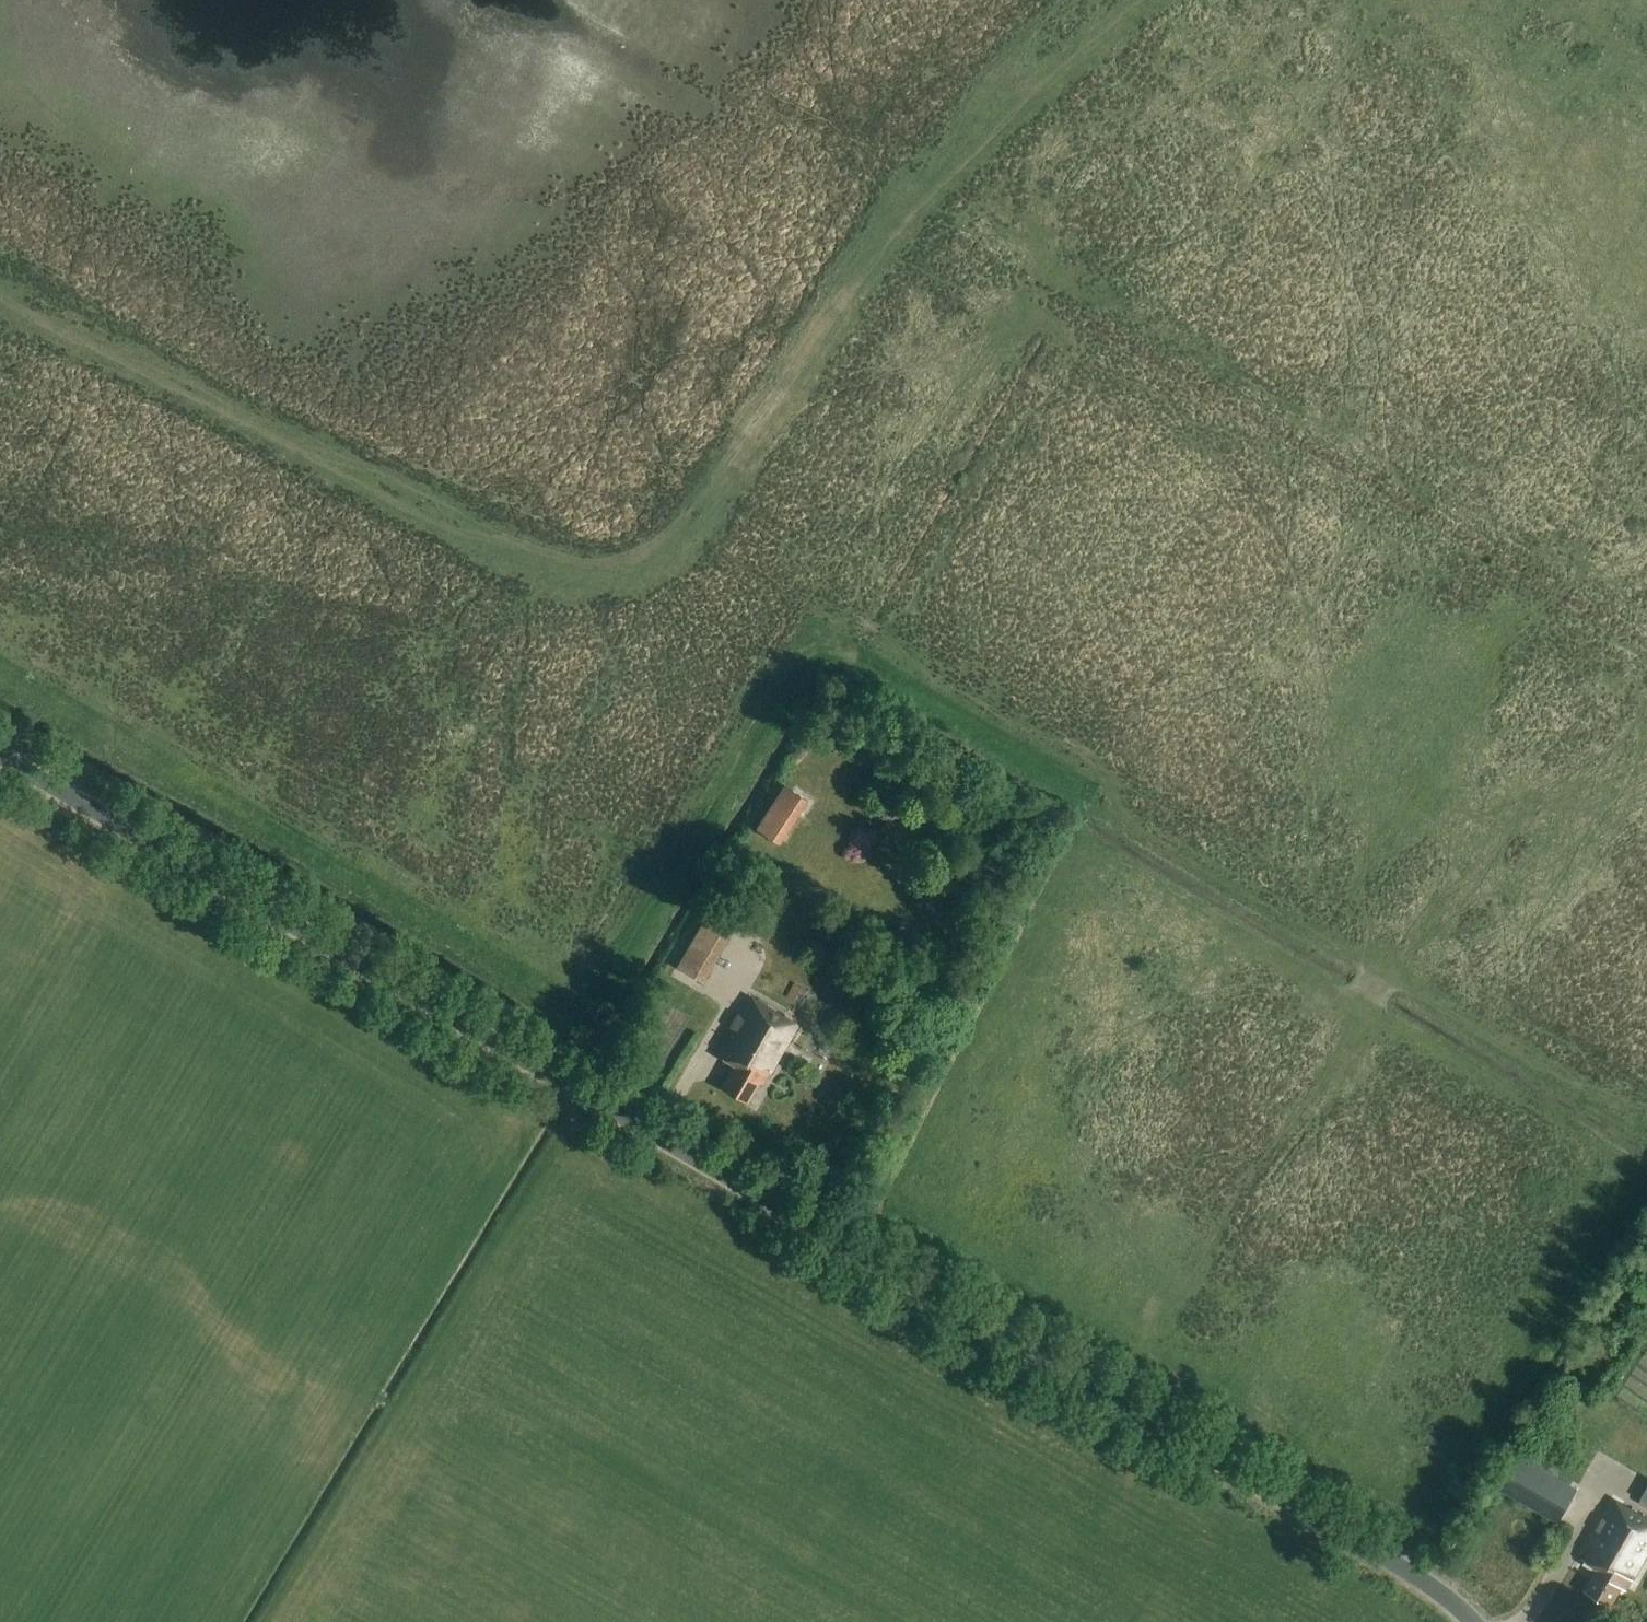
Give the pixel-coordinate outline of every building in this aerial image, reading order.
[(782,846),(811,801),(782,782),(753,827),(782,846)] [(704,984),(732,934),(705,918),(676,968),(704,984)] [(795,1024),(752,999),(719,1054),(737,1065),(724,1087),(749,1102),(795,1024)] [(1575,1488),(1521,1457),(1502,1489),(1557,1521),(1575,1488)] [(1615,1503),(1583,1559),(1598,1568),(1586,1589),(1612,1604),(1623,1585),(1626,1587),(1646,1552),(1646,1522),(1615,1503)]
